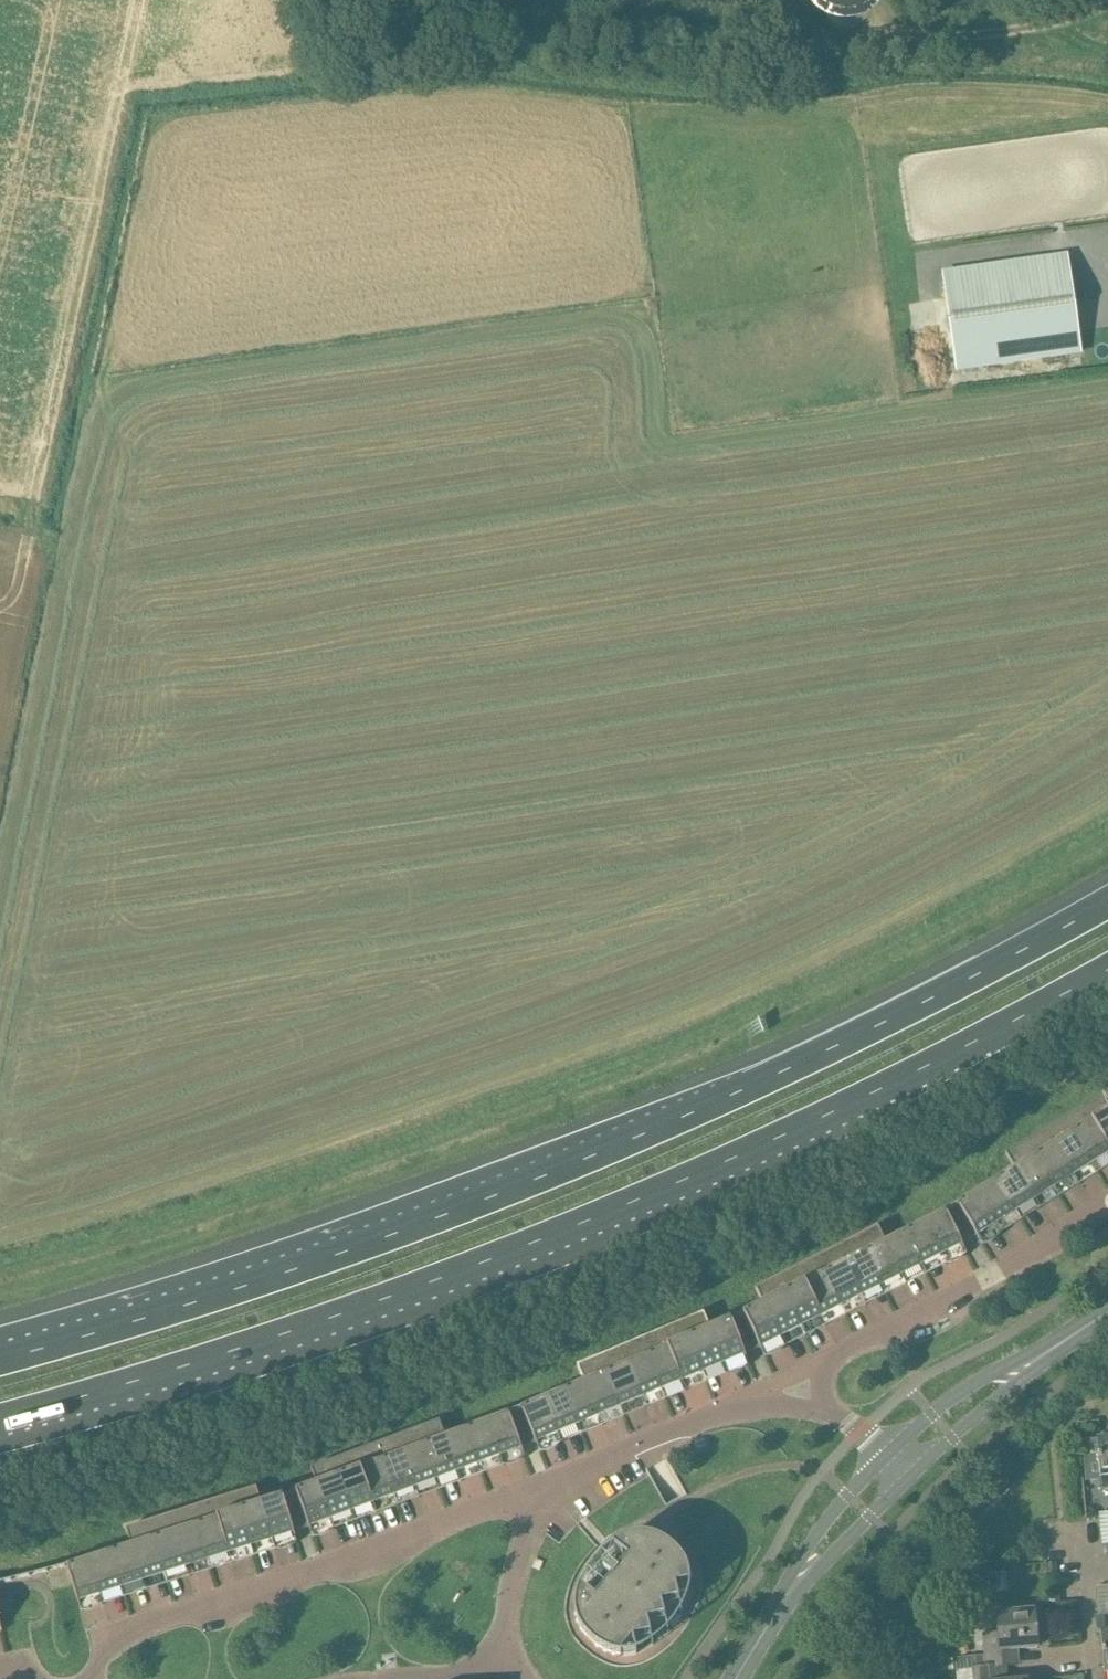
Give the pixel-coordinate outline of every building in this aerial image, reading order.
[(836,1),(836,3),(836,5),(836,6),(836,8),(837,10),(838,11),(839,13),(840,14),(842,15),(843,15),(845,16),(847,16),(848,16),(850,15),(852,15),(853,14),(855,13),(856,11),(857,10),(857,8),(858,6),(858,3),(857,1),(857,0),(837,0),(836,1)] [(1082,355),(1068,254),(943,271),(957,372),(1082,355)] [(1102,1095),(1083,1107),(1107,1147),(1107,1104),(1102,1095)] [(1107,1154),(1107,1147),(1083,1107),(1064,1119),(1092,1164),(1107,1154)] [(1045,1131),(1073,1176),(1092,1164),(1064,1119),(1045,1131)] [(1073,1176),(1045,1131),(1026,1143),(1054,1188),(1073,1176)] [(1035,1200),(1054,1188),(1026,1143),(1006,1155),(1015,1169),(1016,1169),(1035,1200)] [(1015,1169),(997,1181),(1016,1212),(1035,1200),(1016,1169),(1015,1169)] [(997,1224),(1016,1212),(997,1181),(977,1193),(997,1224)] [(977,1236),(997,1224),(977,1193),(958,1205),(977,1236)] [(946,1212),(963,1245),(977,1236),(958,1205),(946,1212)] [(946,1212),(925,1223),(942,1255),(963,1245),(946,1212)] [(925,1223),(905,1233),(922,1266),(942,1255),(925,1223)] [(857,1238),(881,1286),(902,1276),(885,1243),(886,1243),(878,1228),(857,1238)] [(902,1276),(922,1266),(905,1233),(886,1243),(885,1243),(902,1276)] [(881,1286),(857,1238),(837,1249),(861,1296),(881,1286)] [(817,1259),(841,1306),(861,1296),(837,1249),(817,1259)] [(797,1269),(821,1317),(841,1306),(817,1259),(797,1269)] [(777,1280),(801,1327),(821,1317),(797,1269),(777,1280)] [(781,1337),(801,1327),(777,1280),(756,1290),(764,1305),(765,1305),(781,1337)] [(764,1305),(744,1315),(760,1348),(781,1337),(765,1305),(764,1305)] [(682,1323),(703,1373),(724,1364),(710,1330),(711,1330),(704,1314),(682,1323)] [(744,1315),(731,1321),(745,1355),(760,1348),(744,1315)] [(731,1321),(711,1330),(710,1330),(724,1364),(745,1355),(731,1321)] [(662,1332),(682,1381),(703,1373),(682,1323),(662,1332)] [(641,1341),(661,1390),(682,1381),(662,1332),(641,1341)] [(620,1350),(641,1399),(661,1390),(641,1341),(620,1350)] [(599,1358),(620,1408),(641,1399),(620,1350),(599,1358)] [(599,1416),(620,1408),(599,1358),(578,1367),(584,1383),(585,1383),(599,1416)] [(564,1391),(578,1425),(599,1416),(585,1383),(584,1383),(564,1391)] [(564,1391),(544,1400),(558,1434),(578,1425),(564,1391)] [(544,1400),(522,1409),(536,1443),(558,1434),(544,1400)] [(536,1443),(522,1409),(509,1414),(522,1448),(536,1443)] [(522,1448),(509,1414),(487,1422),(500,1456),(522,1448)] [(418,1430),(437,1480),(458,1472),(445,1438),(446,1438),(440,1422),(418,1430)] [(500,1456),(487,1422),(466,1430),(479,1464),(500,1456)] [(397,1438),(415,1488),(437,1480),(418,1430),(397,1438)] [(458,1472),(479,1464),(466,1430),(446,1438),(445,1438),(458,1472)] [(376,1446),(394,1496),(415,1488),(397,1438),(376,1446)] [(1098,1440),(1103,1490),(1107,1489),(1107,1440),(1098,1440)] [(355,1454),(373,1504),(394,1496),(376,1446),(355,1454)] [(334,1461),(352,1512),(373,1504),(355,1454),(334,1461)] [(331,1519),(352,1512),(334,1461),(312,1470),(318,1486),(318,1485),(331,1519)] [(296,1493),(309,1528),(331,1519),(318,1485),(318,1486),(296,1493)] [(235,1496),(251,1547),(272,1540),(261,1505),(262,1505),(257,1489),(235,1496)] [(309,1528),(296,1493),(284,1498),(295,1533),(309,1528)] [(672,1519),(658,1494),(616,1545),(612,1548),(613,1550),(581,1590),(579,1589),(577,1594),(563,1612),(565,1632),(610,1669),(619,1658),(620,1658),(620,1656),(631,1643),(634,1655),(636,1654),(633,1641),(648,1638),(650,1637),(647,1624),(662,1620),(664,1620),(661,1606),(677,1602),(678,1602),(675,1589),(688,1586),(687,1594),(689,1594),(690,1587),(689,1579),(688,1572),(718,1535),(698,1519),(692,1508),(682,1513),(672,1519)] [(235,1496),(213,1503),(229,1553),(251,1547),(235,1496)] [(284,1498),(262,1505),(261,1505),(272,1540),(295,1533),(284,1498)] [(208,1560),(229,1553),(213,1503),(192,1509),(208,1560)] [(170,1516),(186,1567),(208,1560),(192,1509),(170,1516)] [(165,1574),(186,1567),(170,1516),(149,1523),(165,1574)] [(143,1581),(165,1574),(149,1523),(126,1530),(132,1546),(143,1581)] [(111,1553),(122,1587),(143,1581),(132,1546),(111,1553)] [(90,1559),(101,1594),(122,1587),(111,1553),(90,1559)] [(101,1594),(90,1559),(67,1567),(78,1601),(101,1594)] [(974,1670),(1000,1668),(1013,1667),(1012,1651),(1038,1649),(1035,1611),(997,1615),(999,1634),(984,1636),(986,1655),(954,1658),(955,1671),(973,1669),(974,1670)] [(1106,1630),(1105,1617),(1095,1618),(1096,1633),(1101,1632),(1104,1673),(1107,1673),(1107,1630),(1106,1630)] [(957,1671),(958,1678),(1001,1678),(1000,1668),(974,1670),(973,1669),(957,1671)]
